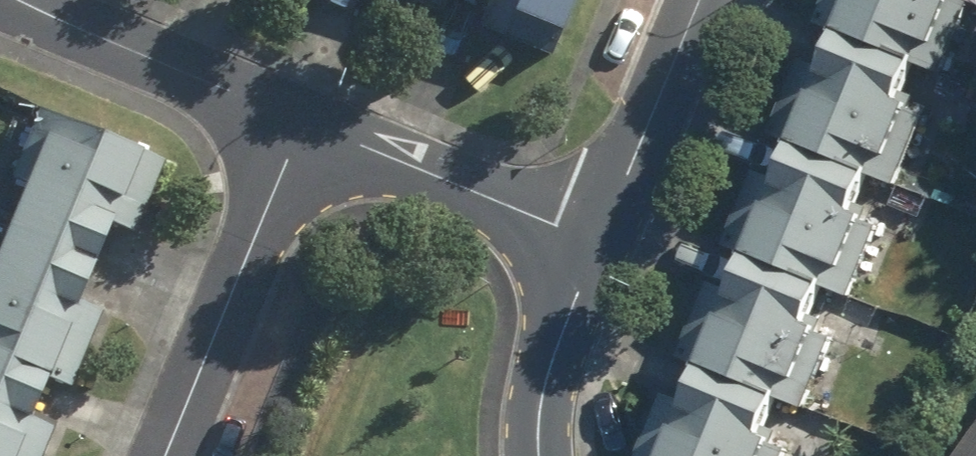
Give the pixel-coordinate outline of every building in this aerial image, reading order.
[(442,10),(446,0),(417,0),(442,10)] [(487,2),(477,27),(552,58),(576,0),(483,0),(487,2)] [(818,25),(841,34),(917,64),(944,75),(972,5),(959,0),(827,0),(818,25)] [(841,34),(832,56),(908,86),(917,64),(841,34)] [(825,73),(801,64),(772,137),(795,146),(871,177),(899,188),(926,121),(912,115),(914,111),(900,105),(908,86),(832,56),(825,73)] [(77,311),(110,232),(138,244),(166,174),(40,123),(0,220),(0,280),(77,311)] [(795,146),(787,168),(862,198),(871,177),(795,146)] [(779,186),(757,177),(728,248),(751,258),(827,288),(854,299),(881,233),(866,228),(868,223),(855,217),(862,198),(787,168),(779,186)] [(751,258),(742,279),(818,310),(827,288),(751,258)] [(735,297),(712,288),(683,360),(705,369),(781,399),(810,410),(836,345),(822,339),(824,334),(810,329),(818,310),(742,279),(735,297)] [(76,393),(105,323),(77,311),(0,280),(0,362),(46,381),(76,393)] [(63,427),(32,414),(46,381),(0,362),(0,455),(51,455),(63,427)] [(705,369),(696,390),(772,421),(781,399),(705,369)] [(666,399),(643,455),(790,455),(776,450),(778,445),(764,440),(772,421),(696,390),(689,408),(666,399)] [(961,455),(975,455),(975,435),(961,455)]
